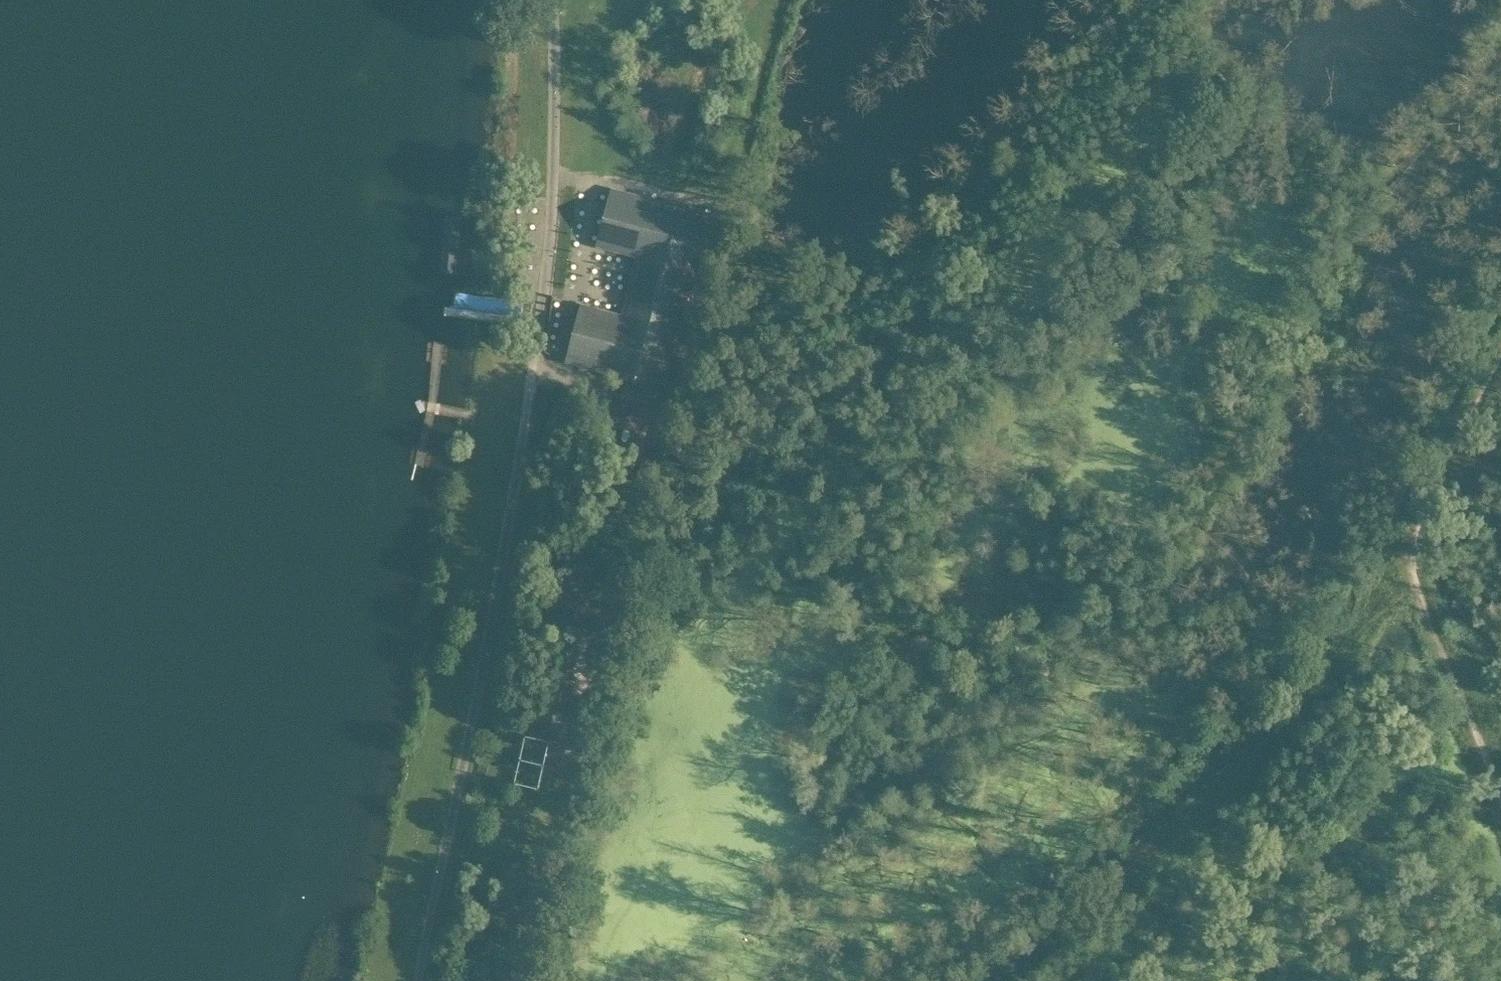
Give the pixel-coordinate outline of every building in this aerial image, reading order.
[(583,304),(568,362),(664,388),(711,214),(614,188),(598,246),(637,257),(622,314),(583,304)]
